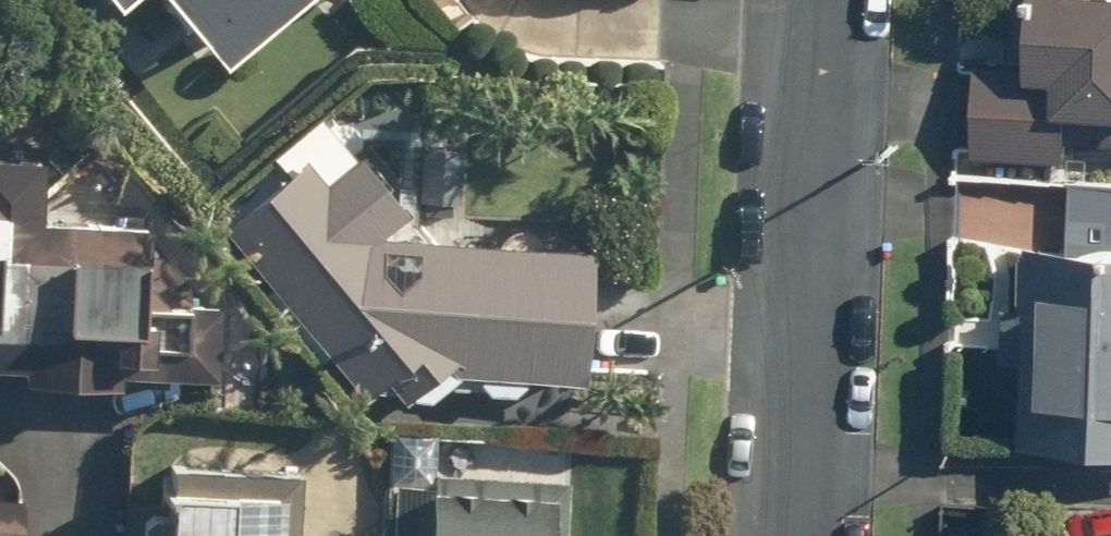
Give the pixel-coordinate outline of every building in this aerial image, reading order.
[(133,10),(144,0),(124,0),(133,10)] [(239,77),(327,0),(172,0),(239,77)] [(1038,61),(990,57),(985,137),(1110,146),(1110,0),(1043,0),(1038,61)] [(364,156),(329,112),(285,148),(305,173),(240,226),(385,403),(419,376),(438,398),(486,359),(614,362),(617,233),(423,228),(408,209),(425,195),(381,142),(364,156)] [(42,361),(41,380),(137,385),(139,357),(240,363),(244,285),(164,280),(168,207),(59,201),(63,142),(0,139),(0,359),(42,361)] [(1043,299),(1016,297),(1013,359),(1040,360),(1037,437),(1110,441),(1110,179),(1084,177),(1081,236),(1046,235),(1043,299)] [(155,512),(154,535),(317,535),(320,463),(177,457),(175,513),(155,512)] [(440,472),(437,535),(572,535),(575,477),(440,472)] [(124,517),(0,513),(0,535),(123,535),(124,517)]
